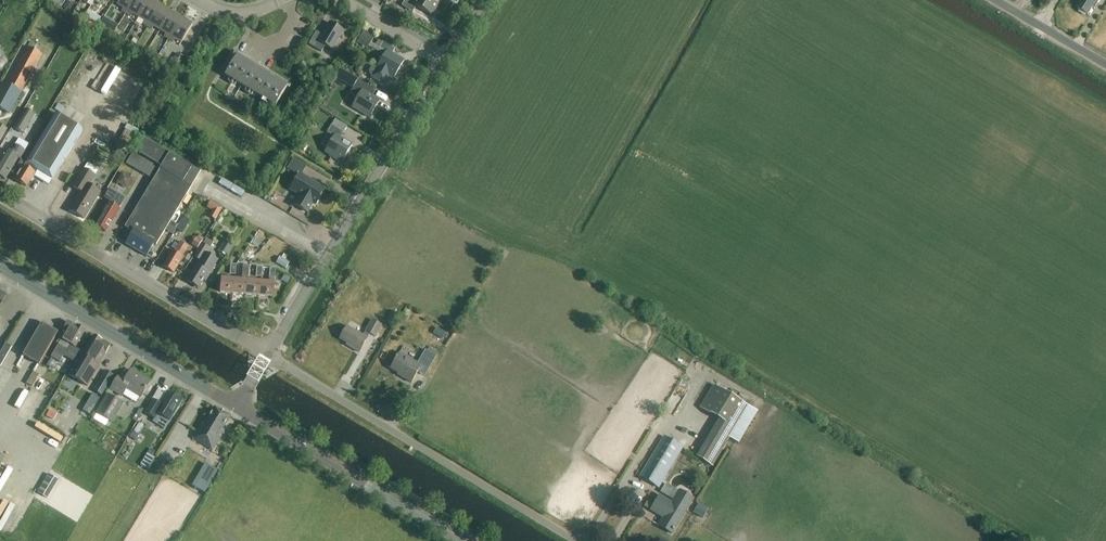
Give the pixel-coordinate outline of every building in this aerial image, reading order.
[(134,0),(120,0),(117,5),(123,8),(122,11),(126,14),(134,0)] [(126,14),(131,17),(133,14),(138,17),(149,0),(134,0),(126,14)] [(138,17),(144,21),(143,24),(147,27),(161,5),(153,0),(149,0),(138,17)] [(428,0),(405,0),(402,6),(413,12),(416,7),(432,16),(438,6),(428,0)] [(1081,1),(1082,2),(1078,9),(1088,15),(1092,8),(1094,9),(1099,0),(1081,0),(1081,1)] [(73,5),(67,1),(63,9),(69,12),(73,5)] [(171,11),(161,5),(147,27),(152,29),(154,27),(160,30),(171,11)] [(182,18),(171,11),(160,30),(166,34),(164,37),(169,39),(182,18)] [(193,24),(182,18),(169,39),(173,42),(175,39),(181,43),(193,24)] [(111,21),(106,29),(113,34),(118,26),(111,21)] [(329,23),(322,35),(316,31),(309,44),(321,52),(325,45),(332,49),(343,31),(329,23)] [(357,43),(367,49),(374,37),(364,31),(357,43)] [(134,35),(131,40),(136,44),(140,38),(134,35)] [(377,39),(374,44),(380,47),(383,42),(377,39)] [(386,52),(377,67),(375,66),(373,66),(371,67),(369,71),(369,73),(370,75),(371,75),(370,77),(384,85),(389,76),(393,79),(404,61),(392,54),(395,49),(383,42),(380,47),(379,48),(386,52)] [(1,84),(20,95),(42,55),(27,47),(7,84),(2,82),(1,84)] [(247,59),(235,52),(228,64),(231,66),(225,75),(275,106),(287,87),(245,62),(247,59)] [(169,67),(176,71),(184,57),(177,53),(169,67)] [(72,77),(77,74),(72,64),(66,67),(72,77)] [(369,118),(380,100),(369,94),(372,88),(358,79),(350,93),(358,97),(352,107),(369,118)] [(60,81),(50,88),(57,98),(67,91),(60,81)] [(1,84),(0,86),(0,109),(9,114),(20,95),(1,84)] [(22,169),(15,180),(26,187),(28,188),(31,181),(36,174),(51,183),(59,171),(58,171),(67,156),(76,141),(83,130),(56,114),(49,125),(30,156),(25,152),(17,165),(22,169)] [(341,163),(352,145),(341,138),(344,132),(332,125),(327,133),(334,136),(325,152),(333,157),(333,158),(341,163)] [(111,154),(118,158),(123,148),(126,150),(135,135),(125,130),(111,154)] [(162,236),(191,189),(202,172),(146,138),(137,151),(162,167),(125,228),(133,233),(126,244),(136,250),(150,228),(162,236)] [(19,158),(20,159),(24,152),(14,146),(10,153),(7,151),(3,157),(0,162),(0,177),(5,180),(19,158)] [(133,152),(126,164),(138,170),(144,159),(133,152)] [(302,172),(306,166),(293,158),(287,169),(296,174),(298,170),(302,172)] [(84,219),(100,192),(89,186),(95,176),(84,169),(73,187),(81,191),(69,210),(84,219)] [(316,205),(325,189),(299,174),(290,190),(300,195),(294,205),(307,212),(313,203),(316,205)] [(104,212),(104,213),(96,226),(106,232),(125,199),(109,190),(104,198),(109,201),(103,211),(104,212)] [(184,218),(176,231),(182,235),(190,222),(184,218)] [(156,246),(162,236),(150,228),(136,250),(146,257),(154,244),(156,246)] [(196,237),(191,245),(197,248),(202,241),(200,239),(196,237)] [(225,240),(218,251),(227,257),(234,245),(225,240)] [(173,273),(182,258),(182,257),(188,246),(181,242),(174,252),(172,251),(163,267),(173,273)] [(200,261),(197,266),(196,266),(187,281),(198,288),(203,280),(206,281),(210,274),(209,273),(217,260),(206,253),(209,248),(202,243),(193,257),(200,261)] [(289,263),(279,257),(276,263),(286,269),(289,263)] [(269,282),(261,281),(260,296),(273,297),(276,268),(270,268),(269,282)] [(291,277),(285,274),(281,280),(287,284),(291,277)] [(234,293),(235,280),(221,279),(220,292),(234,293)] [(247,294),(248,281),(235,280),(234,293),(247,294)] [(248,281),(247,294),(260,296),(261,281),(248,280),(248,281)] [(392,310),(387,320),(394,324),(399,314),(392,310)] [(347,327),(340,339),(351,346),(350,348),(359,353),(367,338),(370,334),(375,337),(382,325),(372,320),(366,331),(363,336),(347,327)] [(76,327),(68,322),(63,330),(58,338),(60,339),(49,357),(59,363),(70,345),(74,348),(84,331),(76,327)] [(41,323),(22,355),(39,365),(58,332),(41,323)] [(442,329),(438,335),(443,338),(446,332),(442,329)] [(84,351),(82,350),(68,375),(87,387),(100,366),(98,365),(105,355),(109,347),(101,342),(101,341),(93,337),(84,351)] [(399,353),(395,361),(391,358),(389,359),(387,363),(387,367),(390,368),(390,369),(398,373),(397,374),(411,383),(417,372),(425,377),(436,356),(425,350),(417,364),(399,353)] [(33,371),(26,382),(32,385),(38,374),(33,371)] [(149,383),(130,371),(124,381),(118,377),(110,390),(122,397),(126,390),(140,398),(149,383)] [(46,393),(55,384),(47,375),(37,384),(46,393)] [(100,381),(94,391),(102,396),(107,386),(100,381)] [(757,412),(742,403),(714,386),(701,409),(719,420),(697,457),(713,467),(729,439),(733,441),(738,444),(757,412)] [(181,401),(167,393),(160,405),(153,400),(144,414),(153,420),(156,415),(169,422),(181,401)] [(99,399),(92,395),(88,402),(95,406),(99,399)] [(107,395),(96,414),(110,422),(121,403),(107,395)] [(57,406),(58,404),(49,399),(38,423),(50,429),(60,408),(57,406)] [(230,417),(214,408),(204,424),(202,423),(192,440),(212,451),(224,431),(222,430),(230,417)] [(663,437),(639,477),(658,488),(682,448),(663,437)] [(679,490),(670,504),(659,497),(650,511),(663,518),(658,526),(671,534),(693,499),(679,490)]
